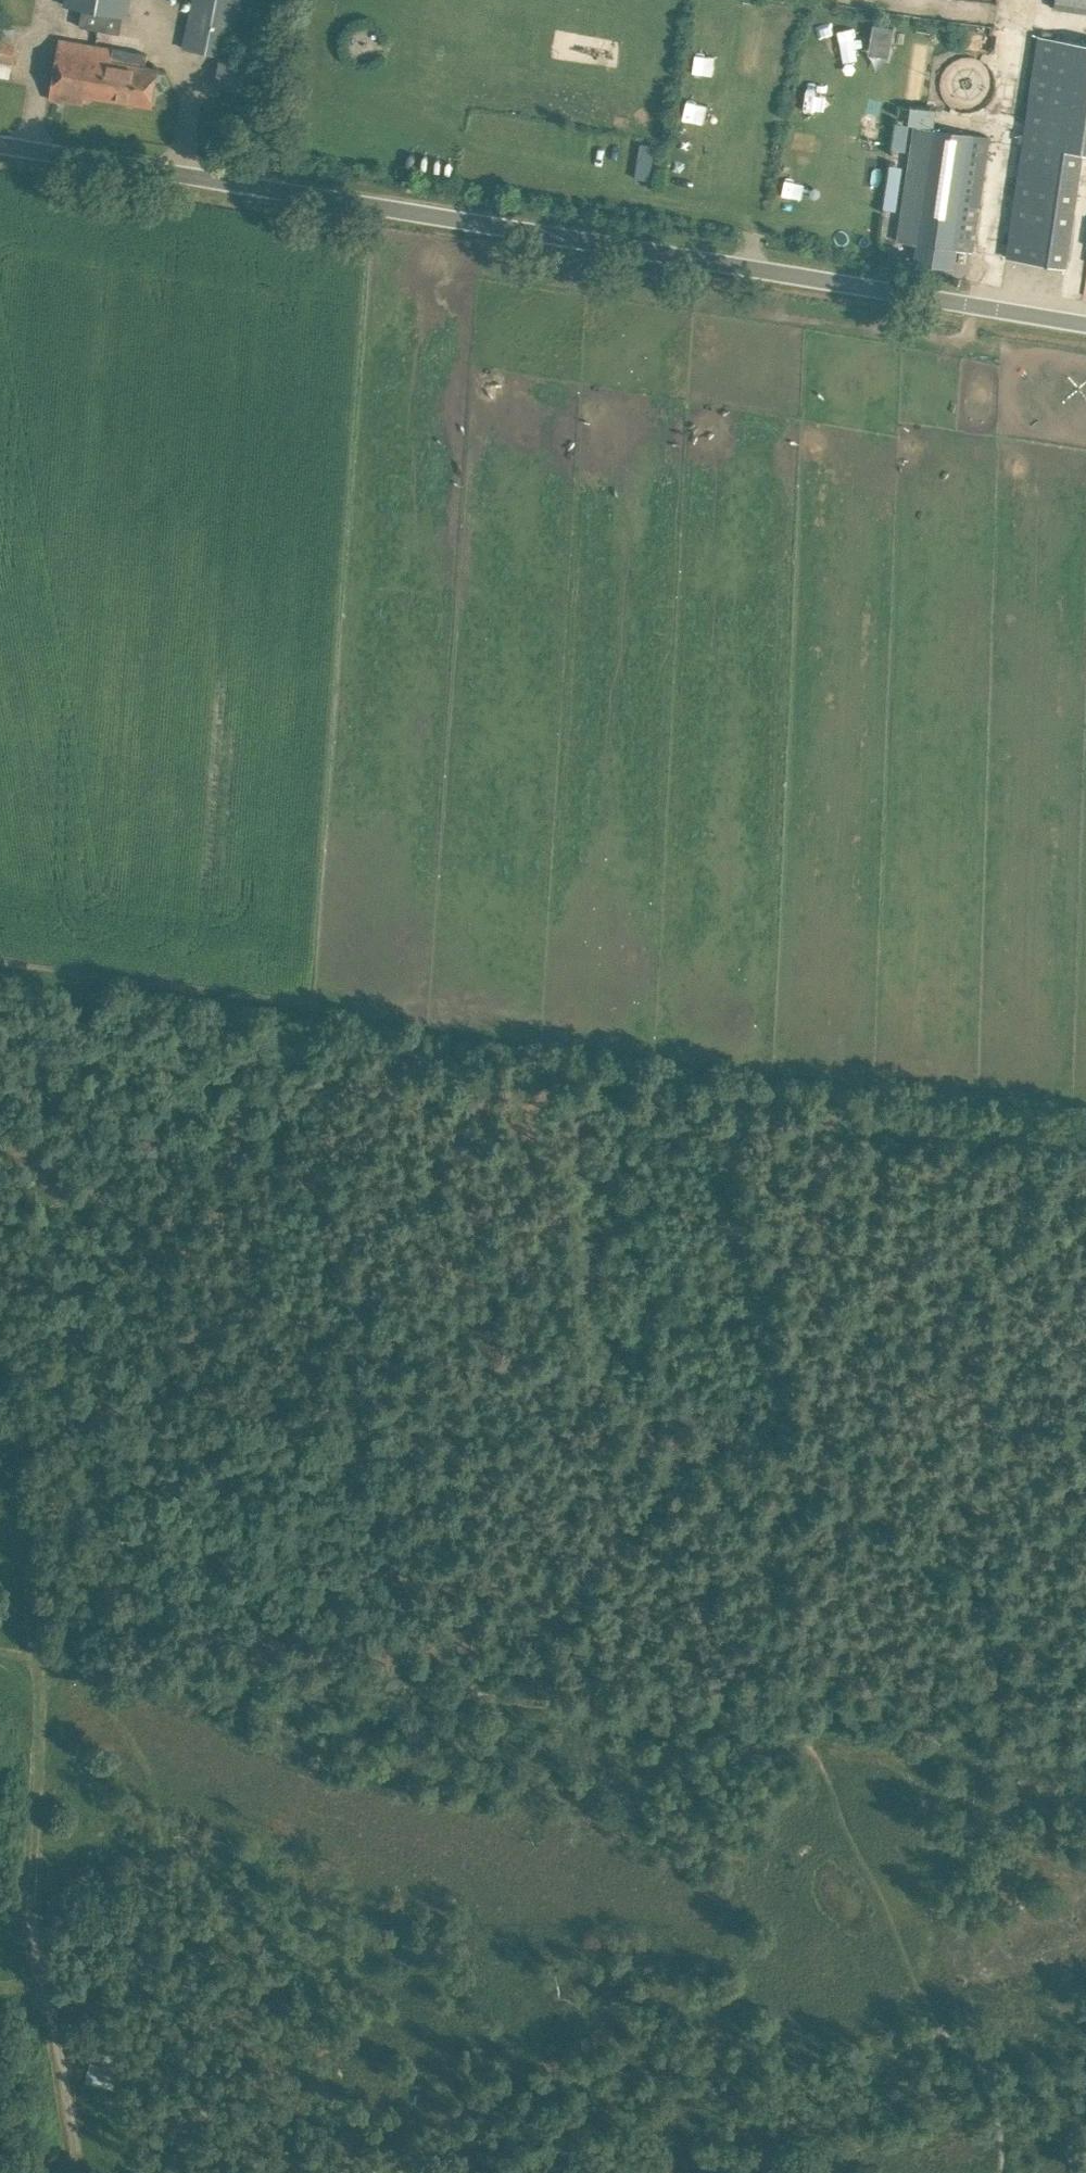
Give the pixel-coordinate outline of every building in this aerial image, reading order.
[(65,5),(84,9),(81,27),(121,34),(124,16),(128,17),(131,0),(66,0),(65,5)] [(240,0),(193,0),(184,47),(229,56),(233,34),(240,0)] [(1085,10),(1085,0),(1051,0),(1050,7),(1085,10)] [(890,48),(894,25),(874,21),(870,45),(890,48)] [(15,43),(13,42),(15,28),(0,26),(0,75),(9,76),(15,43)] [(1038,35),(1007,256),(1066,264),(1082,152),(1085,153),(1085,42),(1038,35)] [(152,105),(158,68),(146,66),(148,53),(62,38),(52,98),(84,103),(86,94),(152,105)] [(964,250),(980,134),(916,125),(900,241),(964,250)] [(642,143),(636,177),(650,179),(655,145),(642,143)]
